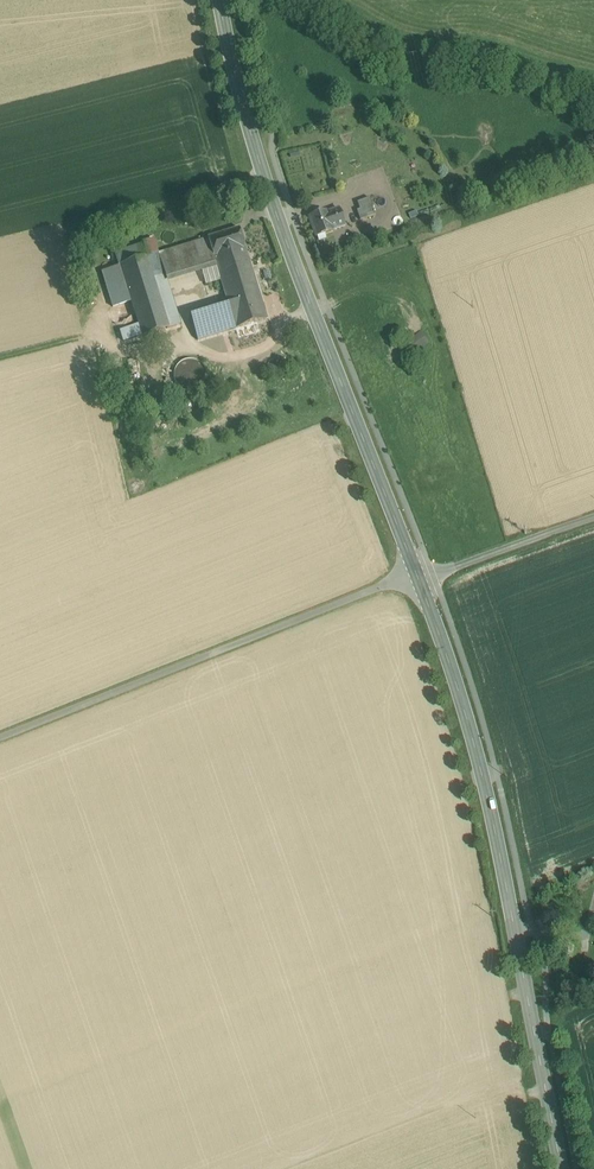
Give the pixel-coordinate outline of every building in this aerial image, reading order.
[(370,198),(358,202),(360,209),(357,210),(360,220),(376,214),(370,198)] [(339,209),(327,213),(326,212),(309,218),(316,237),(333,231),(333,230),(345,225),(339,209)] [(208,239),(216,264),(219,273),(249,264),(245,249),(245,248),(239,229),(208,239)] [(216,264),(208,239),(195,244),(202,268),(216,264)] [(154,241),(143,245),(146,255),(151,254),(152,256),(158,254),(154,241)] [(195,244),(159,255),(166,280),(201,269),(202,268),(195,244)] [(143,245),(116,254),(120,266),(147,258),(146,255),(143,245)] [(151,254),(146,255),(147,258),(120,266),(131,302),(142,337),(181,325),(166,280),(159,255),(158,254),(152,256),(151,254)] [(202,268),(201,269),(206,286),(222,281),(219,273),(216,264),(202,268)] [(249,264),(219,273),(222,281),(229,306),(229,307),(236,328),(266,319),(249,264)] [(120,266),(108,270),(119,306),(131,302),(120,266)] [(113,307),(119,306),(108,270),(102,272),(113,307)] [(221,309),(229,307),(229,306),(191,318),(192,321),(222,312),(221,309)] [(229,307),(221,309),(222,312),(192,321),(190,322),(196,341),(236,328),(229,307)] [(421,333),(402,348),(409,357),(428,342),(421,333)] [(206,382),(207,376),(205,370),(202,365),(197,361),(190,360),(184,361),(179,365),(175,370),(174,377),(175,383),(179,388),(184,391),(191,393),(197,391),(202,388),(206,382)]
